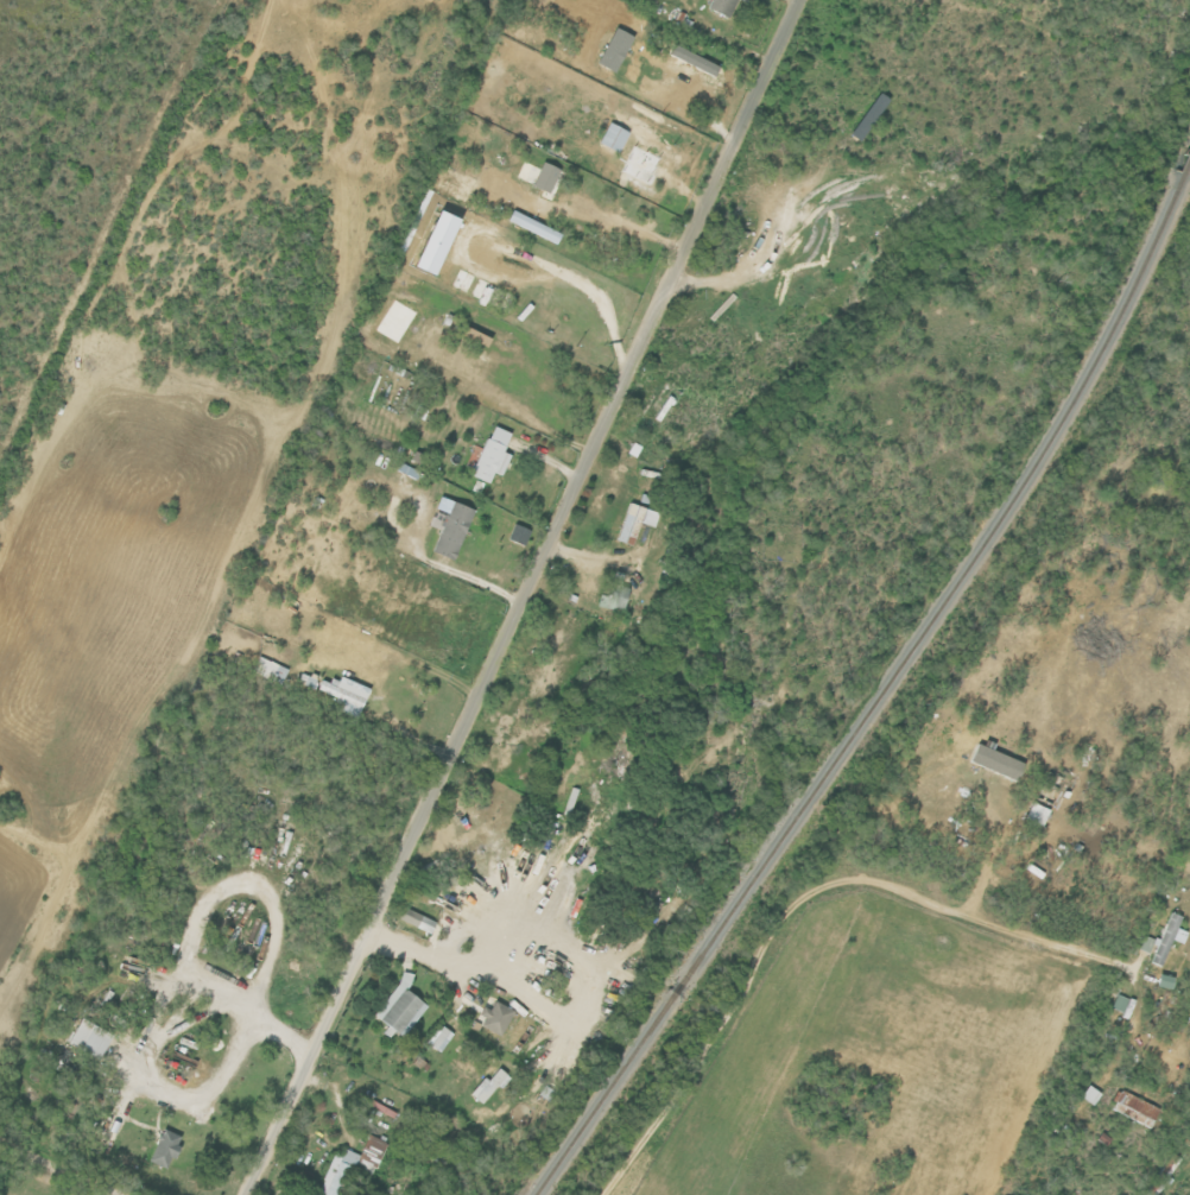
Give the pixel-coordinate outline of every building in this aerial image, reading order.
[(726,18),(735,0),(710,0),(706,9),(726,18)] [(631,36),(614,27),(595,63),(612,72),(631,36)] [(617,153),(627,132),(607,122),(597,143),(617,153)] [(549,192),(557,168),(540,162),(531,186),(549,192)] [(456,219),(436,210),(411,267),(430,276),(456,219)] [(559,231),(509,213),(505,223),(556,241),(559,231)] [(489,339),(464,327),(460,335),(485,347),(489,339)] [(509,455),(501,452),(509,433),(490,425),(469,476),(487,484),(492,473),(500,476),(509,455)] [(430,552),(452,560),(471,509),(439,497),(428,526),(438,530),(430,552)] [(615,541),(631,546),(638,524),(652,528),(657,512),(627,503),(615,541)] [(506,540),(522,545),(527,530),(512,524),(506,540)] [(618,586),(621,575),(612,573),(608,595),(598,594),(596,606),(622,610),(626,588),(618,586)] [(320,678),(315,692),(343,701),(339,712),(357,718),(368,687),(338,677),(336,683),(320,678)] [(1023,763),(975,744),(963,773),(977,779),(981,768),(1015,782),(1023,763)] [(1047,808),(1028,803),(1023,820),(1042,825),(1047,808)] [(433,922),(402,907),(397,918),(428,934),(433,922)] [(1159,940),(1141,935),(1137,949),(1151,954),(1148,963),(1160,967),(1169,940),(1181,944),(1185,932),(1176,929),(1180,916),(1168,912),(1159,940)] [(1109,1010),(1127,1017),(1133,1001),(1115,994),(1109,1010)] [(477,1026),(498,1037),(512,1011),(490,1000),(477,1026)] [(67,1045),(98,1059),(110,1033),(78,1019),(67,1045)] [(439,1052),(452,1034),(438,1024),(425,1043),(439,1052)] [(505,1075),(495,1068),(472,1099),(482,1106),(505,1075)] [(1091,1106),(1099,1094),(1087,1086),(1079,1098),(1091,1106)] [(1159,1108),(1118,1089),(1109,1109),(1150,1128),(1159,1108)] [(166,1170),(179,1137),(161,1129),(147,1162),(166,1170)] [(347,1166),(373,1175),(385,1141),(366,1135),(359,1154),(343,1149),(340,1157),(331,1154),(317,1193),(322,1194),(337,1194),(347,1166)]
